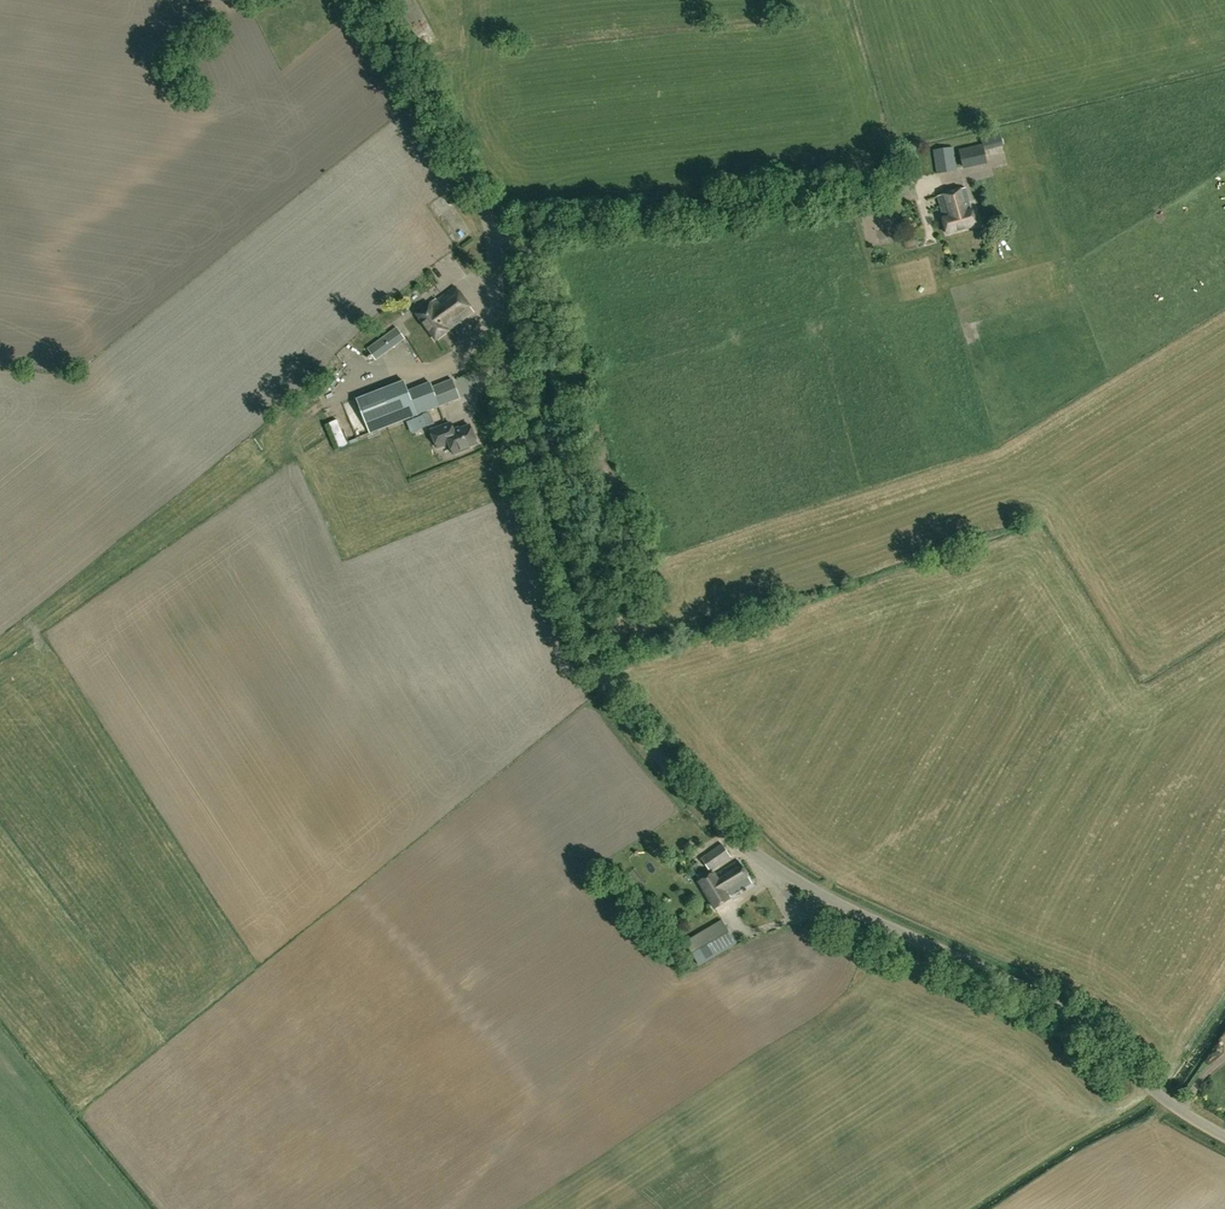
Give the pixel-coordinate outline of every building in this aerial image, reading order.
[(937,172),(956,169),(952,146),(934,149),(937,172)] [(988,150),(964,151),(965,164),(988,163),(988,150)] [(966,188),(936,197),(947,234),(977,225),(966,188)] [(430,304),(417,314),(436,340),(475,312),(456,286),(431,304),(430,304)] [(397,327),(367,348),(376,359),(405,339),(397,327)] [(408,392),(404,381),(357,400),(371,434),(460,398),(453,380),(433,388),(431,383),(408,392)] [(436,414),(428,414),(429,424),(436,424),(436,414)] [(470,446),(478,443),(471,425),(455,432),(451,423),(432,430),(439,448),(450,443),(455,454),(470,448),(470,446)] [(357,431),(349,434),(353,443),(361,440),(357,431)] [(701,858),(711,872),(732,857),(722,843),(720,845),(701,858)] [(752,883),(738,861),(716,875),(714,873),(700,881),(716,909),(731,900),(729,897),(752,883)] [(699,965),(736,943),(721,919),(685,941),(699,965)]
